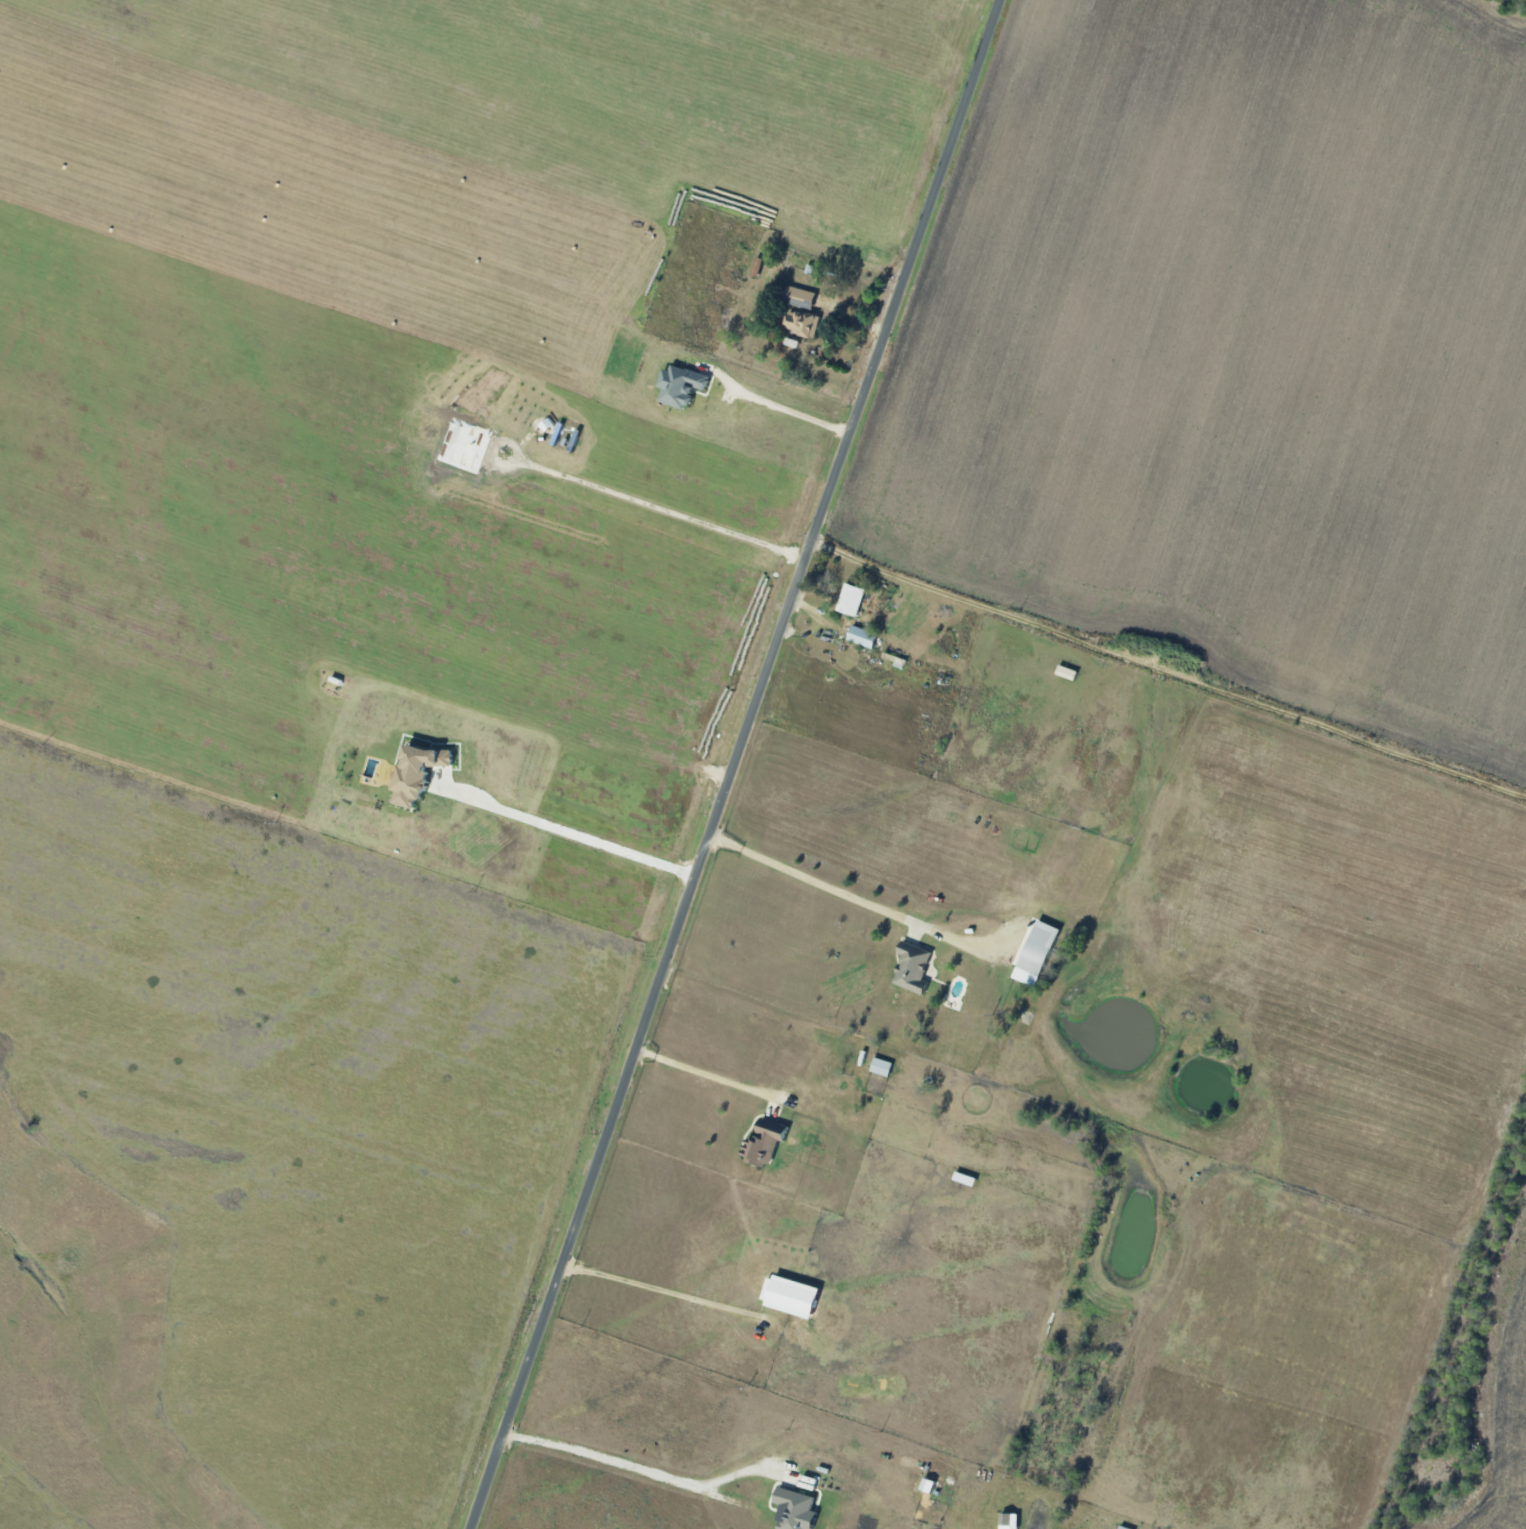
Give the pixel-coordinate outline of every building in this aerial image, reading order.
[(791,298),(789,304),(810,310),(814,294),(786,286),(784,296),(791,298)] [(819,317),(804,313),(803,315),(787,311),(782,331),(813,339),(819,317)] [(703,392),(708,378),(666,363),(657,387),(661,389),(657,402),(684,412),(693,388),(703,392)] [(449,463),(470,470),(484,429),(462,422),(449,463)] [(855,618),(864,590),(844,584),(835,612),(855,618)] [(873,649),(876,634),(850,627),(846,642),(873,649)] [(451,753),(401,745),(398,766),(385,764),(381,787),(393,788),(391,805),(411,808),(413,800),(421,801),(426,766),(448,770),(451,753)] [(1058,929),(1035,920),(1011,978),(1034,988),(1058,929)] [(891,984),(922,996),(927,982),(921,980),(931,952),(900,941),(895,954),(901,956),(891,984)] [(892,1063),(873,1058),(869,1072),(887,1078),(892,1063)] [(776,1140),(782,1142),(786,1126),(754,1118),(743,1162),(769,1169),(776,1140)] [(810,1320),(818,1289),(767,1275),(758,1305),(810,1320)] [(775,1487),(771,1503),(780,1505),(774,1528),(811,1528),(815,1513),(810,1511),(813,1498),(775,1487)]
